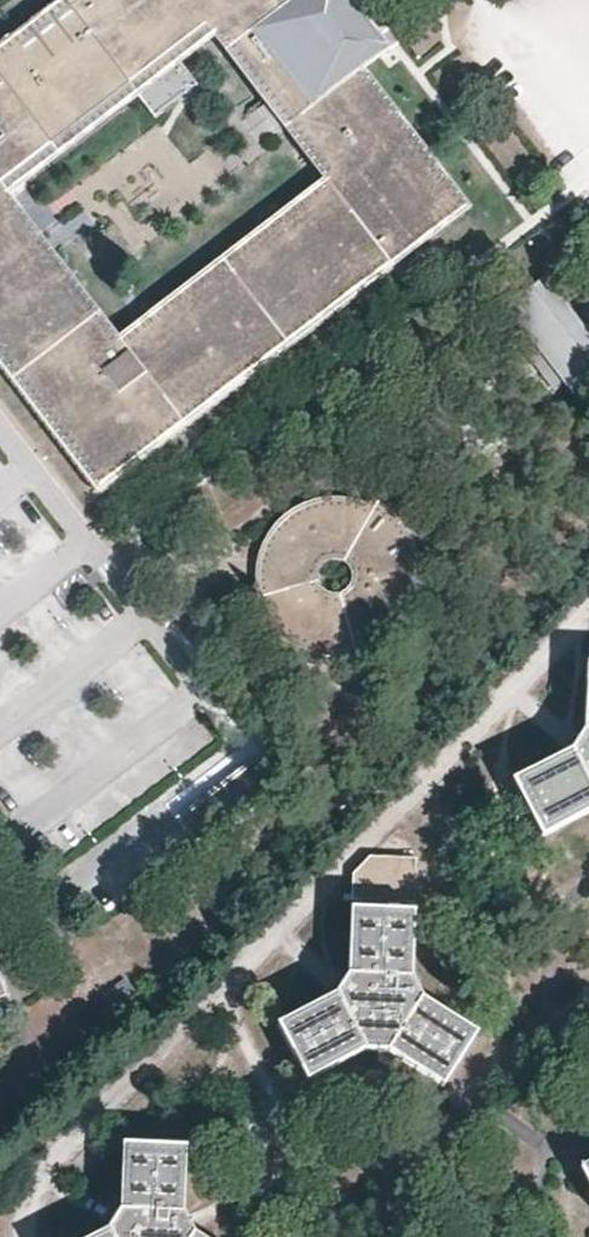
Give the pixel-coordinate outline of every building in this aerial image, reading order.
[(0,42),(0,179),(206,25),(322,179),(116,338),(0,186),(0,370),(93,493),(392,268),(386,260),(410,242),(416,250),(469,209),(381,93),(364,69),(391,48),(353,0),(56,0),(0,42)] [(392,268),(416,250),(410,242),(386,260),(392,268)] [(588,359),(588,332),(541,272),(497,307),(558,384),(588,359)] [(549,389),(560,381),(536,347),(525,354),(549,389)] [(266,534),(261,543),(273,548),(270,552),(268,557),(267,562),(266,566),(265,571),(264,575),(264,579),(265,584),(265,591),(253,592),(253,595),(255,604),(257,611),(263,621),(273,634),(286,645),(302,654),(311,656),(336,658),(345,658),(347,667),(350,667),(364,663),(385,651),(401,635),(410,619),(401,614),(404,610),(409,598),(410,587),(409,571),(419,569),(414,553),(407,536),(403,529),(393,518),(387,513),(380,506),(374,503),(369,512),(366,510),(358,506),(340,502),(324,501),(308,504),(302,506),(290,513),(276,523),(266,534)] [(273,548),(261,543),(260,545),(253,567),(251,579),(253,592),(265,591),(265,584),(264,579),(264,575),(265,571),(266,566),(267,562),(268,557),(270,552),(273,548)] [(588,724),(574,749),(512,779),(542,836),(588,809),(588,676),(588,724)] [(353,873),(351,900),(415,903),(417,858),(369,855),(353,873)] [(411,976),(413,910),(350,907),(348,973),(334,994),(279,1023),(308,1080),(364,1049),(387,1049),(445,1085),(478,1032),(422,998),(411,976)] [(186,1143),(124,1141),(122,1212),(110,1226),(90,1236),(209,1236),(193,1227),(189,1219),(183,1207),(186,1143)] [(577,1167),(588,1191),(588,1161),(577,1167)]
